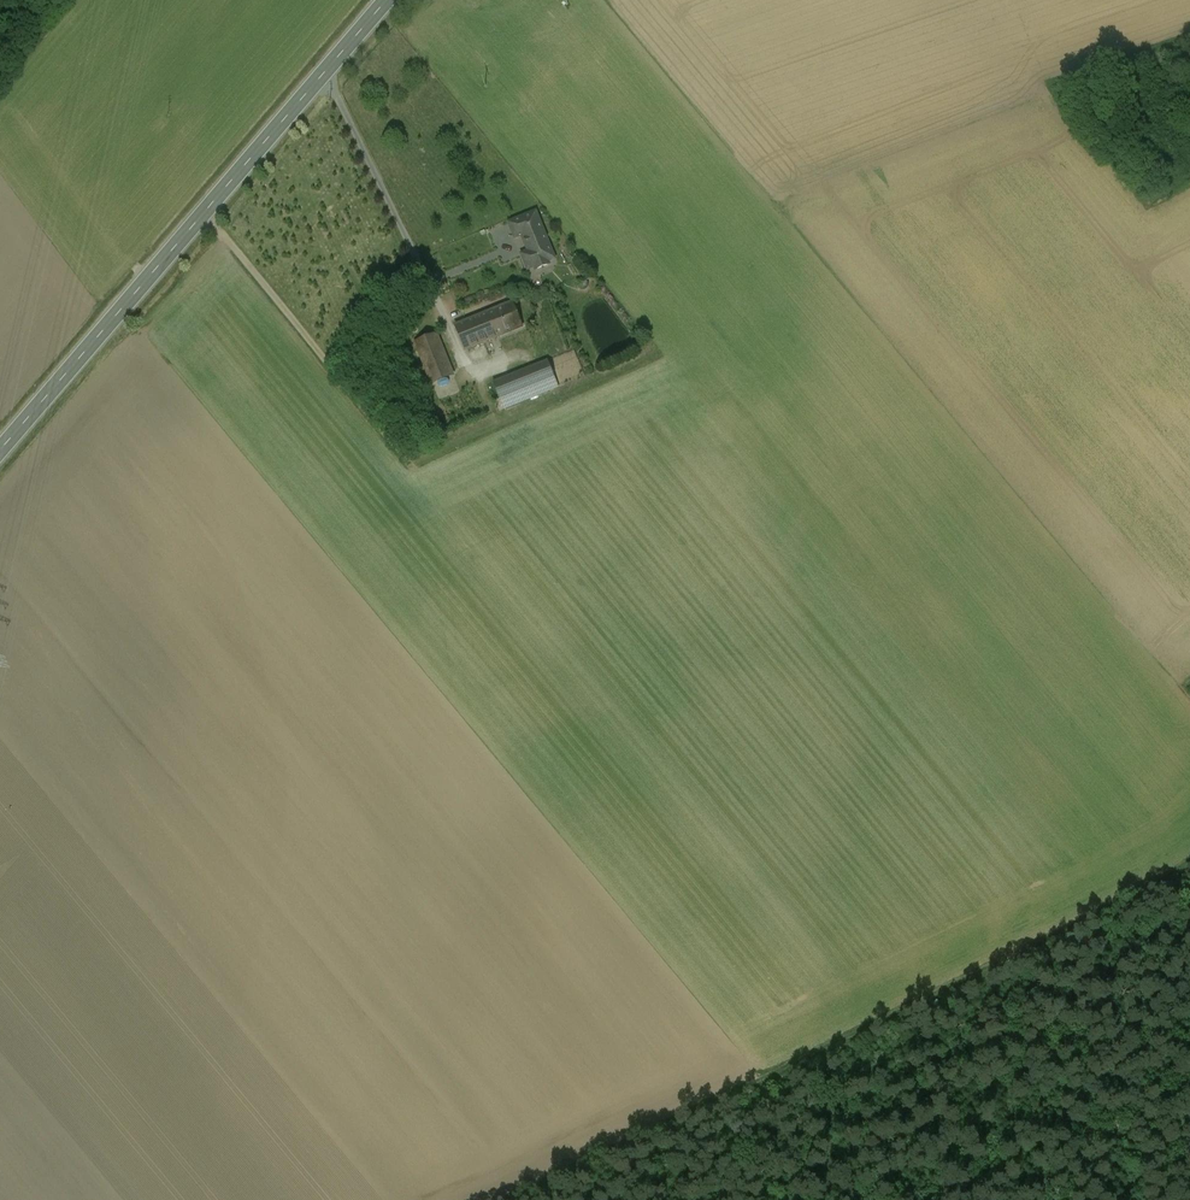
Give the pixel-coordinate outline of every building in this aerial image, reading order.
[(556,256),(536,212),(532,214),(508,225),(516,243),(523,240),(528,252),(522,255),(528,268),(556,256)] [(513,325),(505,307),(452,330),(464,358),(507,340),(503,330),(513,325)] [(448,378),(430,335),(403,347),(422,390),(448,378)] [(548,386),(538,363),(480,386),(490,410),(548,386)]
